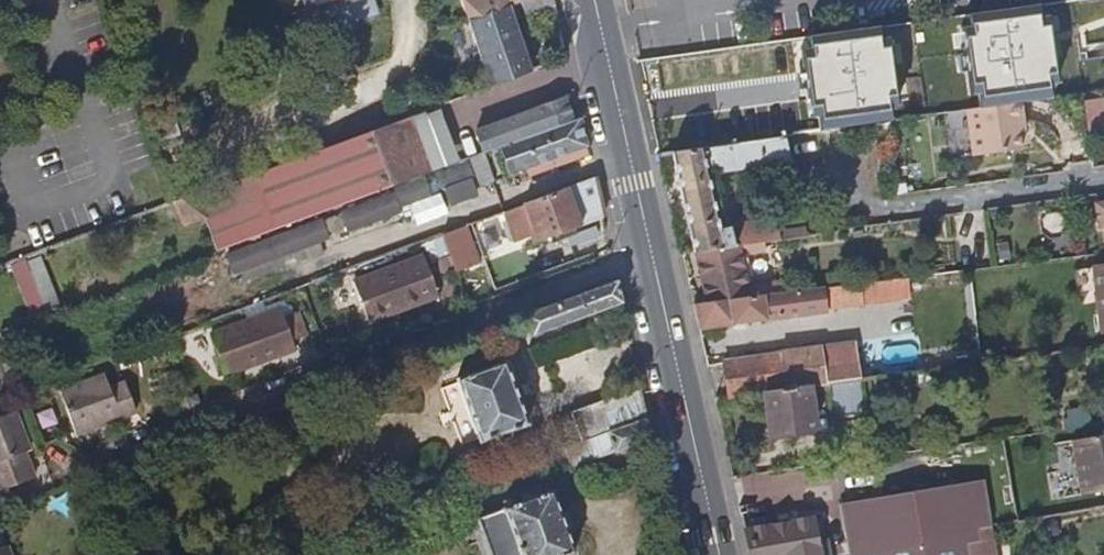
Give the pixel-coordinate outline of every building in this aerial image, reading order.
[(303,8),(312,6),(319,31),(370,16),(365,0),(301,0),(303,8)] [(510,0),(461,0),(493,85),(536,69),(510,0)] [(557,0),(533,0),(526,2),(530,20),(559,12),(557,0)] [(849,7),(838,8),(840,29),(851,28),(849,7)] [(786,136),(767,54),(776,53),(776,56),(802,53),(802,51),(928,34),(926,21),(713,50),(734,146),(786,139),(785,136),(786,136)] [(1098,99),(1097,92),(1083,94),(1084,101),(1098,99)] [(1102,132),(1098,99),(1084,101),(1088,134),(1102,132)] [(503,147),(574,121),(567,100),(477,133),(485,154),(486,153),(503,147)] [(1018,130),(1017,120),(1022,119),(1020,103),(967,110),(974,156),(989,154),(1004,152),(1021,149),(1018,130)] [(428,172),(460,159),(440,107),(408,119),(428,172)] [(175,116),(156,123),(163,145),(182,139),(175,116)] [(424,176),(429,175),(428,172),(408,119),(408,117),(199,194),(207,217),(220,251),(227,249),(320,214),(340,207),(392,188),(395,187),(424,176)] [(591,154),(583,118),(574,121),(503,147),(512,173),(535,165),(538,173),(591,154)] [(708,150),(706,138),(691,131),(657,136),(661,156),(673,155),(708,150)] [(782,239),(777,216),(731,222),(730,217),(726,216),(717,217),(708,177),(792,165),(786,136),(785,136),(786,139),(734,146),(708,150),(673,155),(695,251),(762,241),(782,239)] [(1004,152),(989,154),(991,166),(1005,164),(1004,152)] [(485,154),(470,160),(480,185),(497,179),(486,153),(485,154)] [(466,162),(439,171),(445,187),(471,177),(466,162)] [(424,176),(395,187),(402,205),(431,194),(424,176)] [(471,177),(445,187),(451,205),(478,196),(471,177)] [(578,230),(605,220),(596,177),(503,212),(511,234),(534,225),(537,234),(574,220),(578,230)] [(392,188),(340,207),(349,229),(400,210),(392,188)] [(207,217),(199,194),(175,203),(183,226),(207,217)] [(1093,202),(1098,224),(1103,224),(1103,200),(1093,202)] [(320,214),(227,249),(236,273),(320,241),(329,238),(320,214)] [(482,264),(467,225),(443,234),(457,271),(458,273),(482,264)] [(457,271),(443,234),(430,239),(444,276),(457,271)] [(324,251),(320,241),(236,273),(240,283),(289,265),(287,260),(294,257),(296,262),(324,251)] [(784,294),(783,288),(777,289),(776,284),(750,288),(743,255),(764,252),(762,241),(695,251),(707,304),(784,294)] [(1008,245),(999,246),(1000,260),(1009,259),(1008,245)] [(41,253),(29,258),(33,266),(51,313),(62,309),(41,253)] [(33,266),(29,258),(12,264),(15,273),(33,266)] [(443,300),(429,260),(360,285),(374,322),(406,311),(407,313),(443,300)] [(914,294),(912,277),(835,287),(837,307),(866,304),(866,301),(914,294)] [(586,317),(624,303),(619,283),(582,297),(586,317)] [(835,287),(826,288),(828,308),(837,307),(835,287)] [(828,308),(826,288),(784,294),(707,304),(697,305),(702,328),(828,312),(828,308)] [(536,335),(586,317),(582,297),(529,316),(536,335)] [(288,318),(286,311),(269,317),(272,324),(288,318)] [(300,352),(298,345),(311,340),(302,313),(288,318),(272,324),(269,317),(215,336),(227,369),(261,357),(264,365),(300,352)] [(927,369),(922,334),(824,348),(830,383),(863,378),(903,372),(927,369)] [(766,391),(830,383),(824,348),(727,361),(731,397),(766,391)] [(1052,352),(1042,353),(1044,370),(1054,369),(1052,352)] [(230,377),(264,365),(261,357),(227,369),(230,377)] [(530,426),(510,362),(460,378),(480,442),(530,426)] [(927,369),(903,372),(905,383),(928,379),(927,369)] [(139,412),(130,385),(113,391),(109,378),(65,394),(80,434),(139,412)] [(817,430),(811,393),(831,390),(834,418),(868,413),(863,378),(830,383),(766,391),(773,437),(817,430)] [(650,417),(643,388),(607,402),(614,430),(650,417)] [(614,430),(607,402),(574,414),(583,441),(614,430)] [(1090,408),(1067,412),(1070,429),(1093,425),(1090,408)] [(27,452),(33,450),(19,413),(0,420),(0,485),(3,492),(37,479),(27,452)] [(621,451),(655,440),(650,417),(614,430),(583,441),(569,447),(574,462),(575,465),(618,450),(621,451)] [(1075,442),(1083,495),(1103,492),(1103,437),(1075,442)] [(574,462),(569,447),(561,450),(566,465),(574,462)] [(969,542),(982,540),(980,526),(993,524),(984,478),(844,505),(852,554),(971,554),(969,542)] [(555,489),(481,517),(495,554),(576,554),(579,554),(555,489)] [(829,542),(819,543),(816,519),(747,531),(751,547),(753,554),(831,554),(829,542)] [(971,554),(999,554),(993,524),(980,526),(982,540),(969,542),(971,554)] [(16,547),(0,552),(0,554),(19,554),(16,547)]
